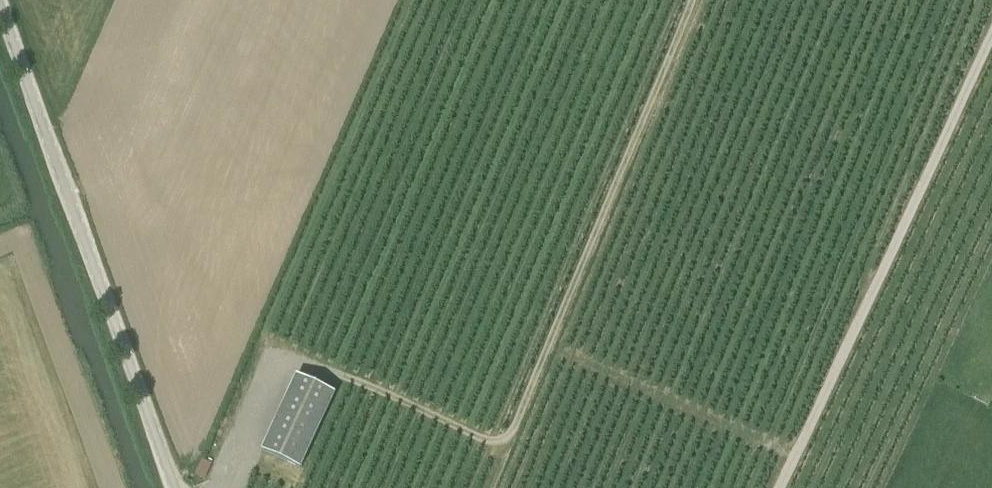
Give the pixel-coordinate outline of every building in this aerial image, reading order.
[(296,377),(261,452),(301,470),(336,396),(296,377)] [(201,460),(197,476),(208,478),(212,462),(201,460)]
